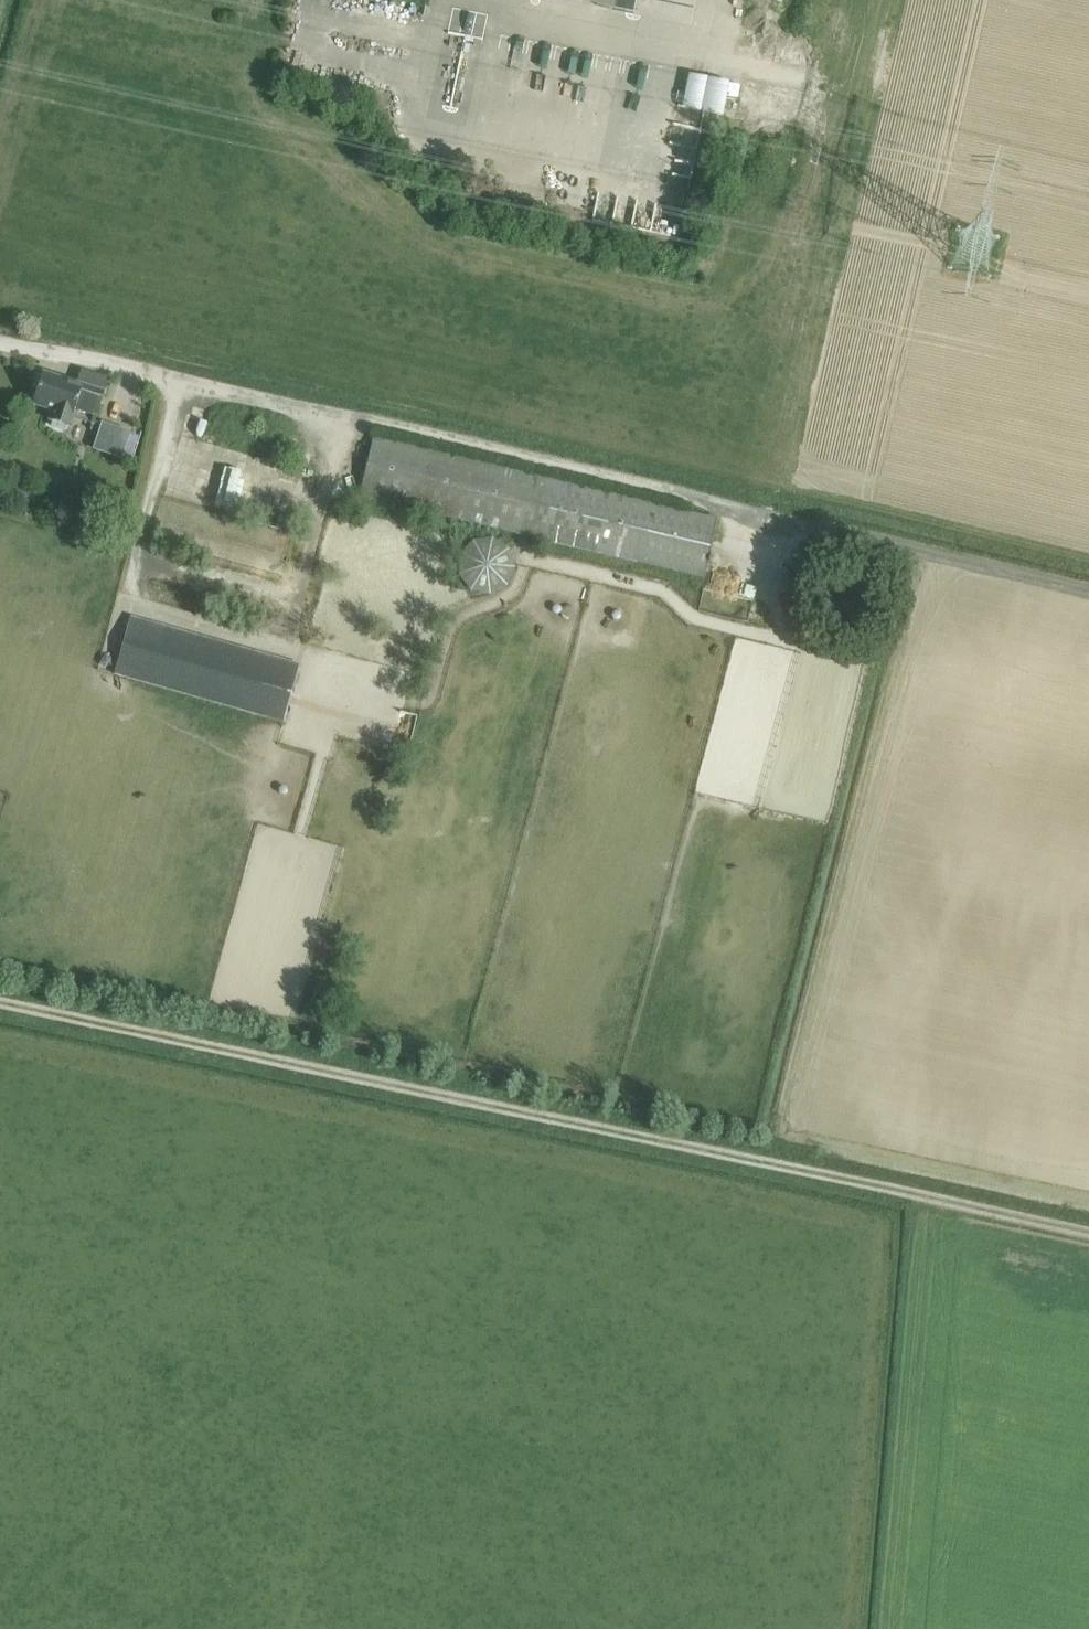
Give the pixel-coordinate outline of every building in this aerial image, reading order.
[(612,11),(614,0),(555,0),(612,11)] [(93,431),(95,427),(110,382),(82,373),(77,387),(43,376),(42,379),(38,377),(33,392),(38,393),(33,408),(55,415),(51,426),(54,426),(52,431),(66,435),(67,431),(70,432),(75,417),(95,423),(92,430),(93,431)] [(94,452),(122,461),(130,435),(103,426),(94,452)] [(703,578),(716,522),(374,441),(361,497),(703,578)] [(131,618),(114,675),(114,677),(285,726),(302,667),(131,618)]
